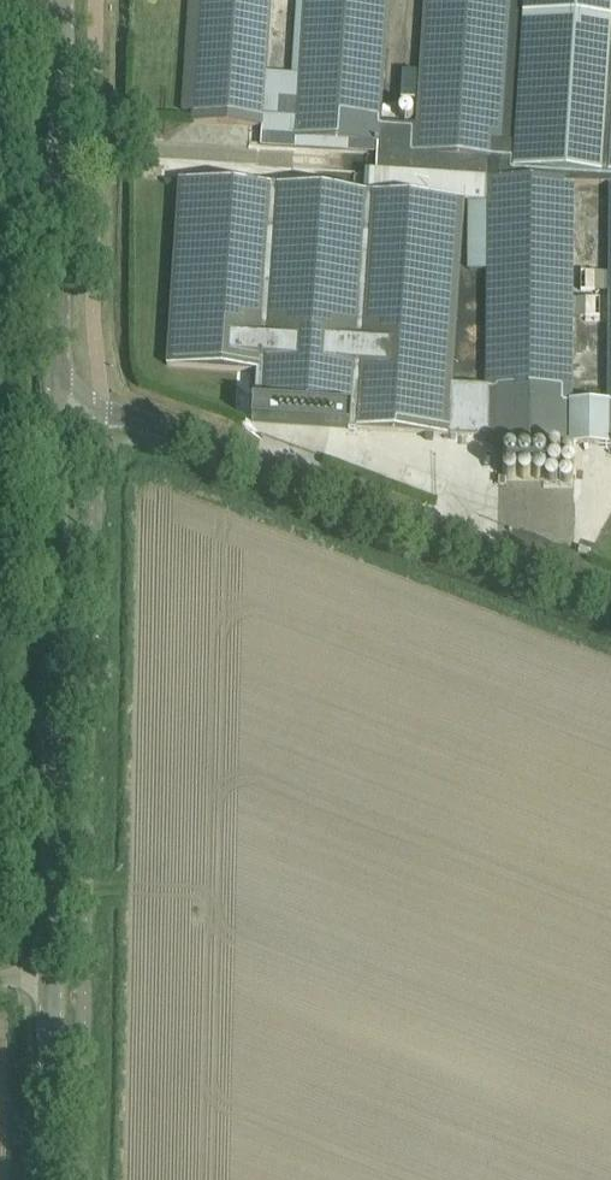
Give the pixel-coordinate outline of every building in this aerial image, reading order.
[(264,127),(272,0),(201,0),(193,122),(264,127)] [(293,75),(301,76),(305,0),(297,0),(293,75)] [(301,76),(297,138),(380,143),(388,0),(305,0),(301,76)] [(571,404),(572,175),(507,174),(508,161),(503,161),(512,0),(428,0),(418,156),(492,161),(492,174),(490,174),(489,444),(571,444),(571,404)] [(610,175),(610,0),(525,0),(515,169),(610,175)] [(263,144),(296,147),(301,76),(268,73),(263,144)] [(451,436),(469,201),(180,181),(168,366),(258,372),(256,404),(351,411),(350,429),(451,436)] [(571,404),(571,444),(571,445),(609,446),(610,404),(571,404)]
